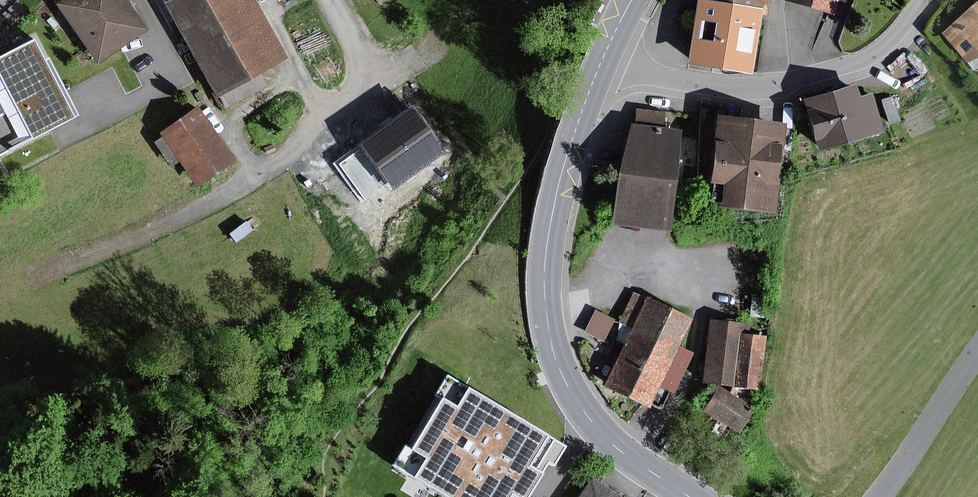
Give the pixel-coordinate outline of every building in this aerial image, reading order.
[(123,0),(57,0),(51,4),(93,65),(144,30),(123,0)] [(221,111),(265,87),(256,70),(283,56),(252,0),(161,0),(221,111)] [(762,15),(764,8),(715,0),(695,0),(686,65),(747,74),(756,14),(762,15)] [(780,1),(832,16),(836,0),(780,0),(780,1)] [(942,33),(968,63),(977,58),(977,2),(942,33)] [(29,39),(0,54),(0,113),(1,114),(0,114),(0,155),(76,116),(45,57),(40,60),(29,39)] [(882,132),(870,93),(856,97),(852,84),(798,100),(813,152),(882,132)] [(891,97),(880,100),(886,123),(898,120),(891,97)] [(392,103),(336,132),(366,190),(422,161),(392,103)] [(232,160),(194,106),(155,133),(158,137),(151,142),(169,167),(176,162),(194,187),(232,160)] [(662,127),(664,112),(634,108),(632,124),(627,123),(610,174),(604,226),(665,233),(679,129),(662,127)] [(770,214),(781,123),(711,115),(703,183),(716,184),(714,207),(770,214)] [(689,319),(631,291),(616,322),(628,327),(599,387),(644,409),(656,386),(671,393),(691,353),(675,346),(689,319)] [(601,342),(612,319),(593,310),(582,333),(601,342)] [(746,334),(748,324),(706,319),(698,383),(731,387),(727,393),(751,408),(758,389),(765,337),(746,334)] [(439,368),(421,396),(426,402),(403,441),(396,436),(376,469),(422,496),(523,496),(542,465),(549,469),(564,444),(439,368)] [(727,393),(715,386),(700,410),(736,432),(751,408),(727,393)] [(594,457),(585,450),(577,459),(585,467),(594,457)] [(588,478),(575,496),(616,496),(588,478)]
